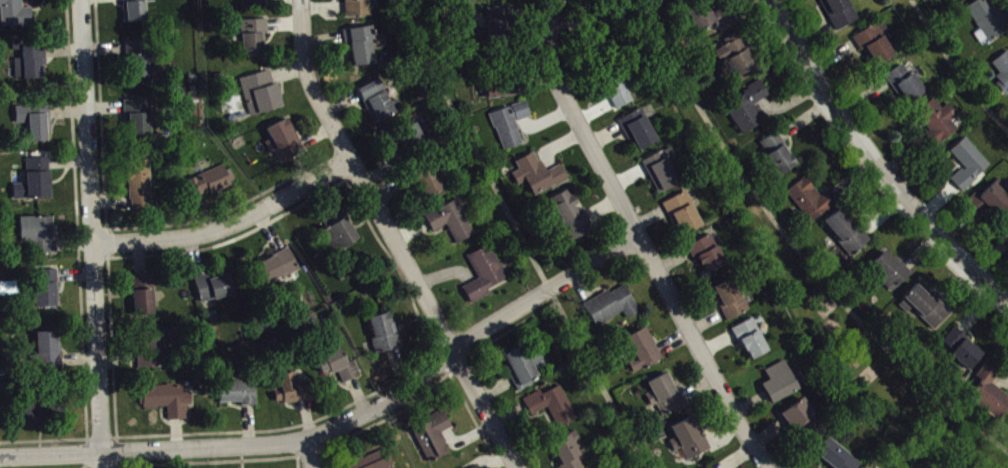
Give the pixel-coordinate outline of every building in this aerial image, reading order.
[(34,29),(33,11),(24,11),(24,1),(38,1),(38,0),(0,0),(0,10),(2,10),(3,30),(34,29)] [(126,26),(148,25),(147,6),(156,5),(156,0),(125,0),(126,26)] [(243,10),(267,9),(267,0),(243,0),(243,10)] [(371,0),(347,0),(348,19),(372,19),(371,0)] [(859,23),(848,0),(820,0),(837,34),(859,23)] [(982,48),(1007,35),(1007,27),(994,0),(985,0),(968,9),(981,33),(976,36),(982,48)] [(704,41),(734,26),(726,9),(713,16),(706,3),(688,12),(704,41)] [(488,40),(508,41),(510,11),(489,10),(488,40)] [(595,43),(613,43),(612,17),(594,17),(595,43)] [(269,37),(269,22),(242,23),(244,60),(265,59),(264,37),(269,37)] [(856,41),(875,71),(896,57),(885,39),(891,35),(884,23),(856,41)] [(376,67),(373,30),(344,33),(345,48),(353,47),(355,69),(376,67)] [(716,54),(720,64),(729,61),(736,80),(757,71),(742,34),(725,41),(728,49),(716,54)] [(153,58),(145,58),(145,44),(127,44),(128,58),(133,58),(134,81),(153,81),(153,58)] [(44,82),(44,64),(48,64),(47,45),(23,45),(24,61),(16,61),(17,82),(44,82)] [(993,66),(1002,77),(994,83),(1006,99),(1007,98),(1007,55),(993,66)] [(905,108),(927,97),(916,75),(910,78),(905,68),(889,77),(905,108)] [(242,80),(250,119),(282,112),(275,73),(242,80)] [(519,99),(518,80),(487,81),(488,100),(519,99)] [(634,105),(625,81),(607,88),(617,112),(634,105)] [(360,90),(373,127),(395,119),(383,82),(360,90)] [(765,125),(755,107),(770,99),(762,84),(725,106),(743,138),(765,125)] [(943,111),(936,101),(916,116),(940,147),(959,133),(953,124),(960,119),(950,106),(943,111)] [(153,141),(151,102),(128,103),(130,142),(153,141)] [(492,115),(503,154),(524,148),(517,125),(532,120),(528,105),(492,115)] [(648,122),(657,117),(652,107),(620,123),(629,142),(634,140),(640,153),(659,144),(648,122)] [(51,110),(19,110),(20,127),(30,127),(30,145),(52,145),(51,110)] [(282,165),(307,155),(301,140),(296,142),(288,123),(268,131),(273,143),(267,145),(272,157),(277,156),(282,165)] [(427,147),(419,126),(392,137),(401,158),(427,147)] [(799,168),(778,134),(760,146),(781,179),(799,168)] [(993,168),(966,140),(951,155),(965,169),(952,182),(964,195),(993,168)] [(681,187),(671,165),(678,162),(672,150),(644,164),(659,197),(681,187)] [(517,165),(521,173),(514,177),(519,188),(528,184),(535,200),(570,183),(562,167),(546,175),(537,155),(517,165)] [(27,161),(28,187),(14,187),(15,202),(52,201),(51,161),(27,161)] [(132,213),(153,213),(152,164),(131,164),(132,213)] [(228,167),(187,184),(195,203),(235,185),(228,167)] [(423,200),(444,194),(437,169),(416,175),(423,200)] [(823,199),(806,180),(788,196),(813,226),(835,207),(826,197),(823,199)] [(977,195),(965,206),(980,222),(990,213),(999,223),(1007,214),(1007,198),(996,186),(981,200),(977,195)] [(551,202),(570,245),(593,235),(573,192),(551,202)] [(665,205),(682,240),(705,229),(688,195),(665,205)] [(427,218),(434,234),(449,227),(458,247),(477,238),(460,203),(427,218)] [(871,243),(842,211),(824,227),(854,259),(871,243)] [(359,244),(345,214),(325,223),(339,253),(359,244)] [(20,221),(21,245),(36,245),(37,257),(59,257),(58,243),(54,243),(54,220),(20,221)] [(690,249),(706,279),(728,267),(712,237),(690,249)] [(508,282),(492,248),(469,258),(480,282),(464,290),(472,306),(491,298),(488,291),(508,282)] [(256,267),(266,288),(300,273),(291,252),(256,267)] [(869,269),(894,295),(912,278),(888,252),(869,269)] [(38,311),(60,310),(58,272),(36,273),(38,311)] [(236,298),(230,277),(212,283),(210,277),(195,281),(203,307),(236,298)] [(156,317),(155,278),(135,278),(136,317),(156,317)] [(750,315),(737,281),(713,290),(726,324),(750,315)] [(624,316),(627,323),(641,316),(627,286),(586,306),(598,329),(624,316)] [(936,333),(951,317),(919,287),(904,302),(936,333)] [(378,357),(401,351),(391,315),(369,322),(378,357)] [(735,330),(751,364),(770,354),(754,321),(735,330)] [(627,340),(637,362),(629,366),(635,376),(665,362),(660,352),(656,354),(645,331),(627,340)] [(941,347),(970,373),(984,357),(955,331),(941,347)] [(176,334),(147,335),(148,372),(165,371),(165,355),(177,354),(176,334)] [(37,335),(38,371),(65,371),(64,352),(59,352),(58,335),(37,335)] [(505,358),(519,393),(540,385),(526,350),(505,358)] [(316,362),(323,379),(338,373),(344,386),(362,379),(356,364),(348,367),(341,351),(316,362)] [(763,387),(772,406),(810,389),(803,374),(793,378),(786,363),(766,373),(771,383),(763,387)] [(992,388),(1000,375),(984,365),(963,400),(1002,424),(1007,414),(1007,397),(992,388)] [(278,379),(280,392),(275,393),(278,408),(312,401),(309,384),(299,386),(297,375),(278,379)] [(649,385),(663,420),(687,409),(672,376),(649,385)] [(257,409),(257,383),(221,384),(221,406),(243,405),(243,409),(257,409)] [(140,389),(141,411),(169,410),(169,423),(190,423),(189,409),(193,409),(193,396),(184,396),(184,388),(140,389)] [(578,423),(562,389),(544,397),(543,394),(525,402),(534,421),(547,414),(556,433),(578,423)] [(818,418),(804,400),(781,418),(795,436),(818,418)] [(25,408),(25,429),(50,429),(50,408),(25,408)] [(451,455),(442,436),(453,431),(444,413),(429,420),(431,425),(414,433),(429,465),(451,455)] [(672,430),(677,441),(670,444),(675,454),(683,451),(688,463),(712,452),(706,439),(701,441),(691,421),(672,430)] [(575,448),(582,445),(577,434),(551,447),(561,467),(584,467),(575,448)] [(829,441),(816,457),(830,467),(861,467),(862,467),(829,441)] [(349,467),(396,467),(392,458),(380,463),(377,456),(349,467)]
